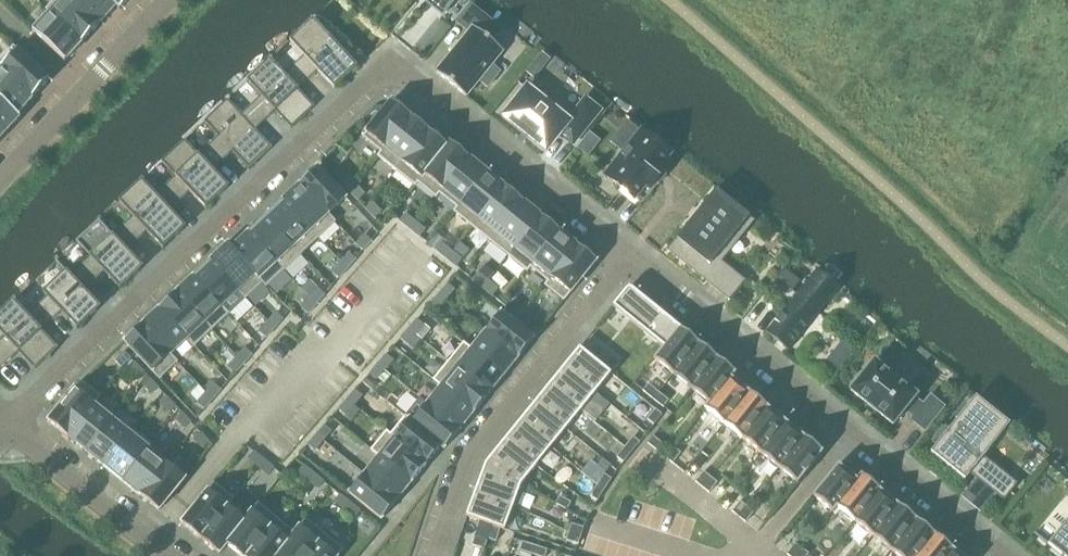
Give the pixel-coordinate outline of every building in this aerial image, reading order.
[(45,9),(49,13),(50,12),(82,42),(99,24),(73,0),(54,0),(45,9)] [(99,24),(116,7),(116,6),(110,0),(73,0),(99,24)] [(116,6),(116,7),(119,10),(129,0),(110,0),(116,6)] [(447,11),(456,0),(433,0),(447,11)] [(452,53),(437,72),(469,98),(506,52),(489,38),(499,26),(473,5),(459,23),(470,31),(460,43),(458,41),(449,51),(452,53)] [(49,13),(32,31),(65,61),(82,42),(50,12),(49,13)] [(313,19),(289,41),(303,56),(284,74),(298,89),(318,71),(334,88),(357,67),(313,19)] [(0,60),(0,67),(33,97),(50,79),(13,46),(0,60)] [(543,52),(526,72),(534,78),(551,59),(543,52)] [(314,107),(298,89),(284,74),(270,59),(247,81),(261,96),(241,114),(255,130),(275,111),(291,129),(314,107)] [(17,115),(17,114),(33,97),(0,67),(0,99),(17,115)] [(527,89),(505,116),(545,149),(559,132),(573,143),(599,110),(586,99),(567,122),(527,89)] [(3,135),(20,117),(17,114),(17,115),(0,99),(0,132),(3,135)] [(227,100),(204,121),(218,136),(198,155),(212,170),(232,151),(248,169),(272,147),(255,130),(241,114),(227,100)] [(392,100),(362,137),(380,152),(377,156),(378,156),(411,116),(392,100)] [(411,116),(378,156),(396,171),(429,130),(411,116)] [(634,199),(646,184),(650,188),(668,166),(664,162),(671,153),(642,129),(605,175),(634,199)] [(396,171),(414,186),(450,142),(449,141),(446,144),(429,130),(396,171)] [(601,141),(590,132),(577,148),(588,156),(601,141)] [(212,170),(198,155),(184,140),(161,161),(175,176),(156,195),(170,210),(189,192),(206,209),(229,187),(212,170)] [(435,197),(468,157),(450,142),(414,186),(415,187),(418,183),(435,197)] [(468,157),(435,197),(436,198),(439,194),(456,207),(453,211),(453,212),(486,171),(468,157)] [(346,198),(317,167),(299,184),(335,222),(336,222),(329,214),(346,198)] [(486,171),(453,212),(472,227),(505,186),(486,171)] [(340,181),(349,192),(355,185),(346,175),(340,181)] [(163,249),(186,227),(170,210),(156,195),(142,180),(118,202),(132,217),(113,235),(127,250),(147,232),(163,249)] [(282,200),(318,238),(335,222),(299,184),(282,200)] [(355,185),(349,192),(358,201),(364,195),(355,185)] [(490,242),(523,201),(505,186),(472,227),(490,242)] [(722,265),(714,258),(747,217),(716,193),(670,250),(709,281),(722,265)] [(301,255),(318,238),(282,200),(265,216),(301,255)] [(508,256),(541,216),(523,201),(490,242),(508,256)] [(372,203),(365,208),(375,218),(381,212),(372,203)] [(399,221),(409,229),(415,222),(404,214),(399,221)] [(265,216),(248,232),(284,271),(301,255),(265,216)] [(541,216),(508,256),(526,271),(559,230),(541,216)] [(113,235),(99,220),(76,242),(90,257),(70,275),(84,290),(104,272),(120,289),(143,267),(127,250),(113,235)] [(415,222),(409,229),(419,237),(425,231),(415,222)] [(559,230),(526,271),(527,272),(531,268),(547,281),(544,285),(545,286),(578,245),(559,230)] [(232,248),(228,243),(227,244),(267,287),(284,271),(248,232),(232,248)] [(357,245),(363,251),(372,241),(365,235),(357,245)] [(227,244),(210,260),(246,299),(262,283),(266,287),(267,287),(227,244)] [(435,250),(446,259),(451,252),(441,244),(435,250)] [(578,245),(545,286),(564,301),(597,261),(578,245)] [(451,252),(446,259),(456,267),(461,260),(451,252)] [(341,263),(347,269),(356,259),(349,253),(341,263)] [(245,299),(246,299),(210,260),(193,276),(229,315),(230,314),(223,306),(238,292),(245,299)] [(347,269),(341,263),(332,273),(339,279),(347,269)] [(776,278),(792,291),(800,281),(784,268),(776,278)] [(817,269),(765,332),(788,351),(826,304),(830,308),(840,295),(836,292),(840,287),(817,269)] [(77,329),(101,308),(84,290),(70,275),(66,271),(43,292),(47,297),(27,315),(42,330),(61,312),(77,329)] [(472,280),(482,288),(488,282),(477,273),(472,280)] [(176,292),(212,331),(229,315),(193,276),(176,292)] [(488,282),(482,288),(492,296),(498,290),(488,282)] [(447,283),(439,293),(445,299),(454,289),(447,283)] [(663,347),(679,327),(633,289),(629,286),(627,289),(613,306),(663,347)] [(318,289),(310,299),(316,304),(325,294),(318,289)] [(195,347),(212,331),(176,292),(159,309),(195,347)] [(430,303),(437,309),(445,299),(439,293),(430,303)] [(308,314),(316,304),(310,299),(301,308),(308,314)] [(13,300),(0,313),(0,333),(4,337),(0,341),(0,369),(18,352),(35,369),(58,348),(42,330),(27,315),(13,300)] [(508,310),(519,318),(524,311),(514,303),(508,310)] [(195,347),(159,309),(142,325),(178,363),(178,362),(171,354),(187,340),(194,347),(195,347)] [(534,319),(524,311),(519,318),(529,326),(534,319)] [(486,331),(518,357),(534,338),(501,312),(486,331)] [(268,323),(275,328),(283,318),(277,313),(268,323)] [(408,329),(415,334),(423,325),(417,319),(408,329)] [(266,338),(275,328),(268,323),(259,332),(266,338)] [(142,325),(124,341),(160,380),(178,363),(142,325)] [(672,374),(698,343),(679,327),(663,347),(654,359),(672,374)] [(408,329),(400,338),(406,344),(415,334),(408,329)] [(503,376),(518,357),(486,331),(472,349),(471,349),(503,376)] [(471,349),(472,349),(463,342),(448,361),(489,394),(503,376),(471,349)] [(698,343),(672,374),(691,389),(717,358),(698,343)] [(237,358),(244,364),(252,354),(246,348),(237,358)] [(564,367),(595,393),(611,373),(579,348),(564,367)] [(124,352),(115,360),(121,367),(130,358),(124,352)] [(377,364),(378,364),(384,370),(393,360),(386,354),(377,364)] [(619,363),(612,357),(604,367),(611,373),(619,363)] [(244,364),(237,358),(228,368),(235,374),(244,364)] [(691,389),(708,403),(709,404),(731,377),(732,378),(736,373),(717,358),(691,389)] [(489,394),(448,361),(432,380),(441,387),(441,386),(474,412),(489,394)] [(924,430),(944,407),(930,396),(923,405),(914,398),(916,395),(874,361),(850,390),(893,425),(905,410),(913,417),(911,419),(924,430)] [(134,362),(128,368),(138,378),(144,372),(134,362)] [(375,379),(384,370),(378,364),(377,364),(369,374),(375,379)] [(549,385),(580,411),(595,393),(564,367),(549,385)] [(709,404),(708,403),(704,408),(724,424),(749,392),(732,378),(731,377),(709,404)] [(159,388),(149,378),(143,384),(152,394),(159,388)] [(93,404),(94,404),(101,396),(82,381),(74,388),(48,421),(67,436),(93,404)] [(221,390),(215,384),(206,394),(213,399),(221,390)] [(643,390),(653,399),(658,392),(648,384),(643,390)] [(534,403),(565,429),(580,411),(549,385),(534,403)] [(459,430),(474,412),(441,386),(441,387),(427,404),(459,430)] [(355,390),(346,399),(353,405),(362,395),(355,390)] [(658,392),(653,399),(663,407),(669,400),(658,392)] [(768,407),(749,392),(724,424),(742,439),(768,407)] [(213,399),(206,394),(198,404),(204,409),(213,399)] [(167,397),(161,403),(169,412),(176,406),(167,397)] [(338,409),(345,415),(353,405),(346,399),(338,409)] [(519,422),(551,447),(565,429),(534,403),(519,422)] [(93,404),(67,436),(85,451),(111,418),(94,404),(93,404)] [(459,430),(427,404),(412,421),(412,422),(441,446),(440,447),(444,449),(459,430)] [(945,425),(931,442),(936,446),(931,452),(964,480),(970,473),(1004,501),(1017,484),(983,456),(988,451),(978,442),(994,423),(970,404),(950,429),(945,425)] [(786,422),(768,407),(742,439),(761,454),(786,422)] [(655,409),(647,419),(654,425),(662,415),(655,409)] [(191,422),(182,413),(176,419),(184,428),(191,422)] [(426,464),(440,447),(441,446),(412,422),(412,421),(405,415),(390,434),(426,464)] [(130,433),(129,432),(111,418),(85,451),(103,466),(130,433)] [(504,440),(536,465),(551,447),(519,422),(504,440)] [(804,437),(786,422),(761,454),(779,469),(804,437)] [(322,441),(331,431),(324,425),(316,435),(322,441)] [(148,448),(149,449),(152,445),(132,428),(129,432),(130,433),(103,466),(122,480),(148,448)] [(411,482),(426,464),(390,434),(386,430),(370,450),(378,457),(379,456),(411,482)] [(200,432),(194,438),(203,448),(209,442),(200,432)] [(316,435),(307,445),(314,450),(322,441),(316,435)] [(633,436),(625,447),(632,452),(640,442),(633,436)] [(663,444),(653,436),(647,443),(658,451),(663,444)] [(804,437),(779,469),(797,484),(823,452),(804,437)] [(485,464),(521,484),(536,465),(504,440),(485,464)] [(632,452),(625,447),(616,457),(623,462),(632,452)] [(672,463),(681,453),(674,447),(666,458),(672,463)] [(148,448),(122,480),(140,495),(166,463),(149,449),(148,448)] [(248,458),(258,467),(264,460),(254,451),(248,458)] [(364,474),(397,501),(411,482),(379,456),(378,457),(364,474)] [(274,468),(264,460),(258,467),(268,475),(274,468)] [(166,463),(140,495),(159,511),(185,478),(166,463)] [(521,484),(485,464),(474,493),(512,507),(521,484)] [(857,480),(856,479),(838,464),(812,496),(833,512),(837,507),(836,506),(857,480)] [(298,472),(308,480),(314,473),(303,465),(298,472)] [(702,487),(710,477),(704,471),(695,482),(702,487)] [(314,473),(308,480),(318,488),(324,481),(314,473)] [(397,501),(364,474),(349,493),(381,520),(397,501)] [(604,474),(597,485),(604,490),(611,479),(604,474)] [(860,474),(856,479),(857,480),(836,506),(837,507),(854,521),(880,490),(860,474)] [(717,482),(710,477),(702,487),(709,493),(717,482)] [(227,506),(228,506),(234,498),(214,482),(181,523),(200,538),(227,506)] [(237,484),(230,493),(234,496),(242,487),(237,484)] [(604,490),(597,485),(590,496),(597,501),(604,490)] [(873,536),(898,505),(880,490),(854,521),(873,536)] [(512,507),(474,493),(466,516),(504,530),(512,507)] [(334,501),(344,509),(350,503),(340,494),(334,501)] [(560,496),(555,504),(567,510),(571,502),(560,496)] [(739,517),(747,506),(740,501),(732,511),(739,517)] [(227,545),(241,555),(246,555),(277,518),(258,502),(244,520),(245,520),(226,544),(227,545)] [(350,503),(344,509),(354,517),(360,511),(350,503)] [(917,520),(898,505),(873,536),(891,551),(917,520)] [(227,506),(200,538),(219,554),(227,545),(226,544),(245,520),(244,520),(228,506),(227,506)] [(754,512),(747,506),(739,517),(746,522),(754,512)] [(295,532),(277,518),(246,555),(276,555),(295,533),(295,532)] [(325,534),(306,518),(295,532),(295,533),(276,555),(307,555),(325,534)] [(1048,545),(1062,555),(1067,555),(1067,519),(1048,545)] [(917,520),(891,551),(897,555),(918,555),(935,535),(917,520)] [(571,523),(569,532),(577,535),(580,526),(571,523)] [(487,539),(496,541),(500,529),(491,526),(487,539)] [(577,535),(569,532),(566,540),(574,543),(577,535)] [(307,555),(338,555),(344,549),(325,534),(307,555)] [(935,535),(918,555),(948,555),(953,549),(935,535)] [(484,549),(487,541),(474,536),(472,545),(484,549)] [(532,554),(535,546),(522,542),(519,550),(532,554)] [(801,548),(794,543),(787,554),(789,555),(796,555),(801,548)] [(535,546),(532,554),(537,555),(545,555),(547,550),(535,546)]
